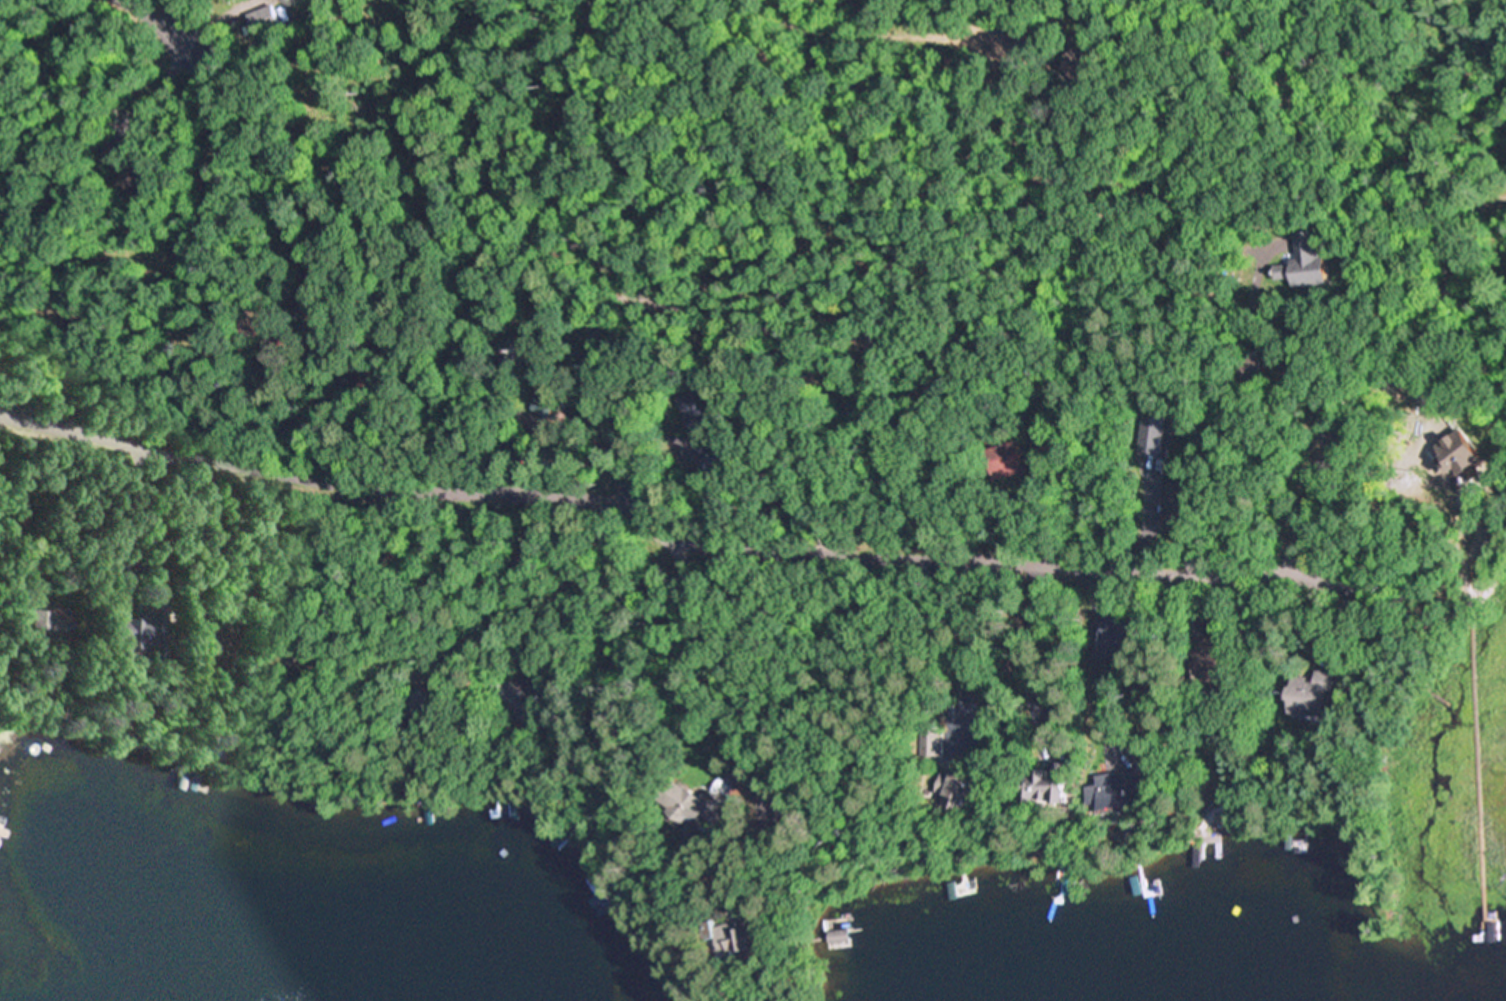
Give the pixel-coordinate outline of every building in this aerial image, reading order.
[(287,21),(260,31),(253,12),(280,2),(287,21)] [(1105,68),(1087,89),(1062,67),(1080,47),(1105,68)] [(1324,246),(1325,258),(1330,257),(1332,285),(1296,287),(1295,281),(1276,282),(1275,267),(1292,266),(1292,260),(1298,260),(1297,246),(1296,234),(1323,232),(1324,246)] [(1246,345),(1228,349),(1226,339),(1244,335),(1246,345)] [(1269,381),(1246,389),(1237,364),(1249,360),(1247,354),(1258,350),(1269,381)] [(1054,389),(1054,391),(1056,391),(1056,397),(1053,397),(1052,400),(1045,400),(1045,397),(1040,397),(1040,390),(1045,390),(1045,388),(1054,389)] [(709,452),(700,456),(700,455),(697,448),(694,441),(691,434),(689,428),(686,422),(676,397),(696,389),(701,402),(703,408),(705,413),(708,419),(710,425),(713,432),(716,439),(720,448),(709,452)] [(1169,414),(1166,451),(1143,449),(1146,412),(1169,414)] [(1027,472),(995,480),(988,450),(1020,442),(1027,472)] [(1196,479),(1191,524),(1168,522),(1172,477),(1196,479)] [(167,607),(165,631),(155,630),(153,649),(136,647),(135,656),(118,654),(119,648),(119,647),(109,646),(112,618),(135,621),(136,614),(143,614),(144,604),(160,606),(167,607)] [(71,617),(68,637),(26,630),(29,610),(71,617)] [(274,622),(271,635),(257,632),(260,619),(274,622)] [(1232,637),(1232,641),(1238,641),(1239,654),(1234,654),(1235,684),(1231,685),(1231,700),(1211,701),(1210,686),(1206,687),(1205,667),(1204,650),(1204,639),(1210,639),(1223,638),(1232,637)] [(1339,674),(1338,688),(1338,692),(1336,692),(1333,692),(1332,701),(1331,713),(1331,718),(1291,715),(1292,700),(1287,700),(1288,687),(1292,687),(1293,676),(1309,677),(1308,683),(1313,683),(1317,683),(1318,674),(1318,672),(1327,672),(1331,673),(1339,674)] [(943,757),(922,758),(922,730),(942,729),(943,757)] [(1070,764),(1073,803),(1059,804),(1059,801),(1029,803),(1026,773),(1054,771),(1053,765),(1070,764)] [(953,771),(978,776),(977,783),(988,785),(984,807),(978,806),(977,812),(946,806),(947,797),(938,796),(942,774),(952,776),(953,771)] [(677,781),(703,798),(707,791),(730,807),(717,827),(705,819),(700,826),(692,821),(689,826),(671,814),(674,808),(664,801),(677,781)] [(1234,830),(1214,830),(1214,816),(1234,816),(1234,830)] [(719,921),(721,927),(741,921),(743,930),(754,927),(760,949),(734,957),(732,950),(726,952),(723,939),(713,942),(708,924),(719,921)] [(851,944),(829,946),(828,933),(850,931),(851,944)]
